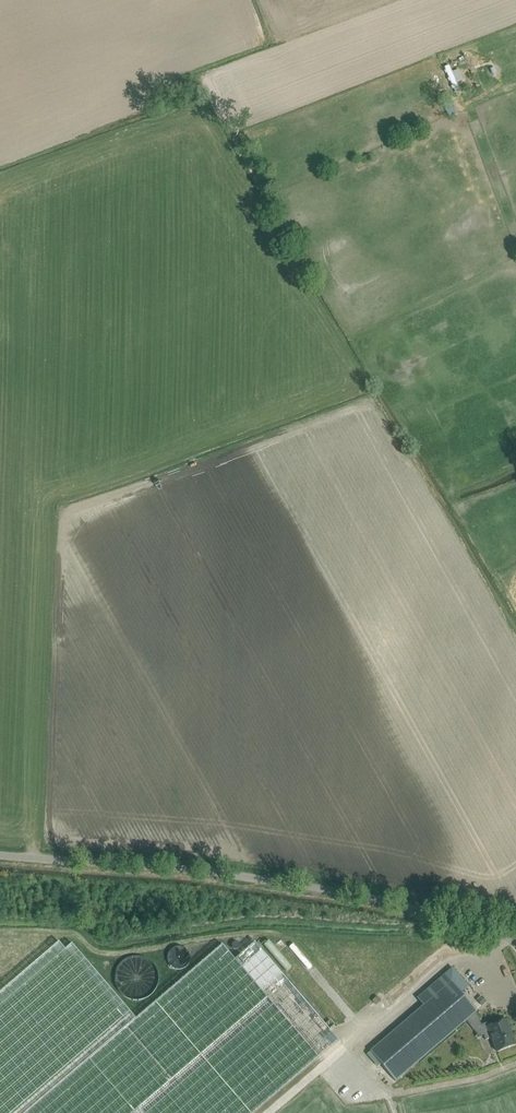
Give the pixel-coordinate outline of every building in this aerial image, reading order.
[(338,1040),(255,942),(235,959),(222,944),(136,1018),(72,943),(65,949),(59,941),(0,992),(0,1112),(254,1112),(338,1040)] [(167,956),(167,957),(167,958),(167,959),(168,960),(168,961),(168,962),(169,963),(169,964),(170,965),(171,966),(173,967),(175,968),(177,969),(179,969),(180,969),(181,968),(182,968),(184,967),(185,967),(187,965),(188,964),(188,963),(189,962),(189,961),(190,960),(190,959),(190,958),(190,957),(190,956),(190,955),(190,954),(189,953),(188,952),(188,951),(187,949),(185,948),(184,948),(182,947),(180,946),(179,946),(177,946),(175,947),(173,948),(172,948),(170,949),(170,950),(169,952),(168,953),(168,954),(167,955),(167,956)] [(115,973),(115,978),(115,983),(117,988),(121,993),(125,997),(131,999),(137,1000),(143,999),(147,997),(151,994),(155,990),(157,985),(158,978),(157,972),(155,967),(151,962),(147,959),(143,957),(137,956),(131,957),(126,959),(121,963),(117,968),(115,973)] [(423,1006),(370,1052),(377,1060),(395,1081),(466,1021),(477,1034),(478,1036),(483,1034),(485,1040),(492,1037),(497,1052),(506,1048),(515,1044),(512,1034),(510,1034),(505,1020),(488,1027),(487,1023),(481,1025),(479,1020),(480,1019),(475,1013),(477,1012),(462,994),(469,987),(452,968),(417,999),(423,1006)] [(377,995),(371,1000),(375,1004),(381,1000),(377,995)] [(479,1000),(473,1004),(479,1010),(484,1006),(479,1000)]
